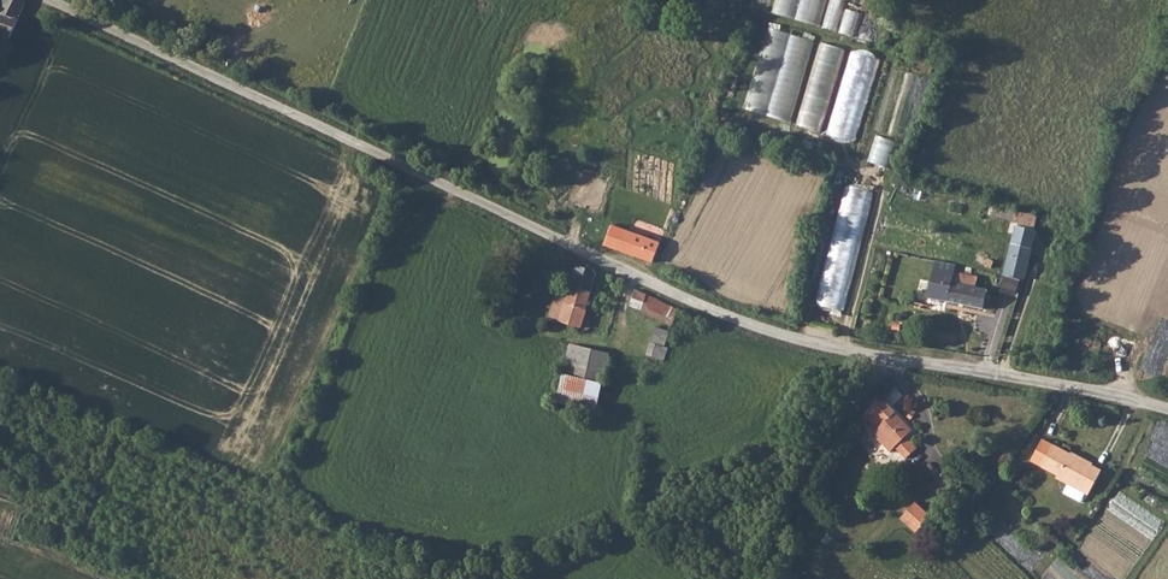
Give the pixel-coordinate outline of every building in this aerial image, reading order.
[(19,40),(22,40),(36,9),(37,6),(23,0),(15,0),(7,15),(0,12),(0,31),(19,40)] [(845,48),(771,29),(750,112),(823,131),(845,48)] [(857,143),(880,58),(850,50),(826,135),(857,143)] [(865,161),(890,168),(898,142),(872,135),(865,161)] [(841,184),(816,305),(848,311),(872,191),(841,184)] [(1019,221),(1021,209),(994,206),(993,218),(1019,221)] [(1028,212),(1025,226),(1041,229),(1044,215),(1028,212)] [(1023,236),(1015,270),(1031,274),(1035,255),(1038,243),(1046,245),(1047,236),(1040,234),(1041,229),(1025,226),(1015,223),(1013,233),(1023,236)] [(622,258),(662,273),(668,258),(665,256),(669,246),(650,240),(647,247),(638,244),(640,237),(634,235),(631,242),(629,241),(622,258)] [(582,272),(574,294),(576,294),(597,302),(606,281),(582,272)] [(939,280),(935,307),(991,315),(994,299),(983,297),(985,287),(939,280)] [(576,294),(574,294),(567,309),(559,306),(548,336),(557,340),(560,334),(574,340),(576,345),(580,344),(583,339),(597,302),(576,294)] [(643,297),(636,313),(663,325),(670,309),(643,297)] [(653,351),(664,357),(672,341),(660,336),(653,351)] [(609,365),(571,355),(559,400),(590,407),(594,391),(603,392),(609,365)] [(879,408),(876,411),(899,432),(892,440),(899,446),(902,444),(910,436),(879,408)] [(899,432),(876,411),(864,426),(877,438),(872,443),(890,459),(894,455),(905,464),(908,460),(913,454),(902,444),(899,446),(892,440),(899,432)] [(1063,484),(1075,491),(1090,501),(1095,503),(1109,477),(1082,460),(1081,461),(1052,444),(1038,467),(1064,482),(1063,484)] [(1090,501),(1075,491),(1070,499),(1086,508),(1090,501)] [(930,514),(914,500),(900,516),(916,530),(930,514)]
